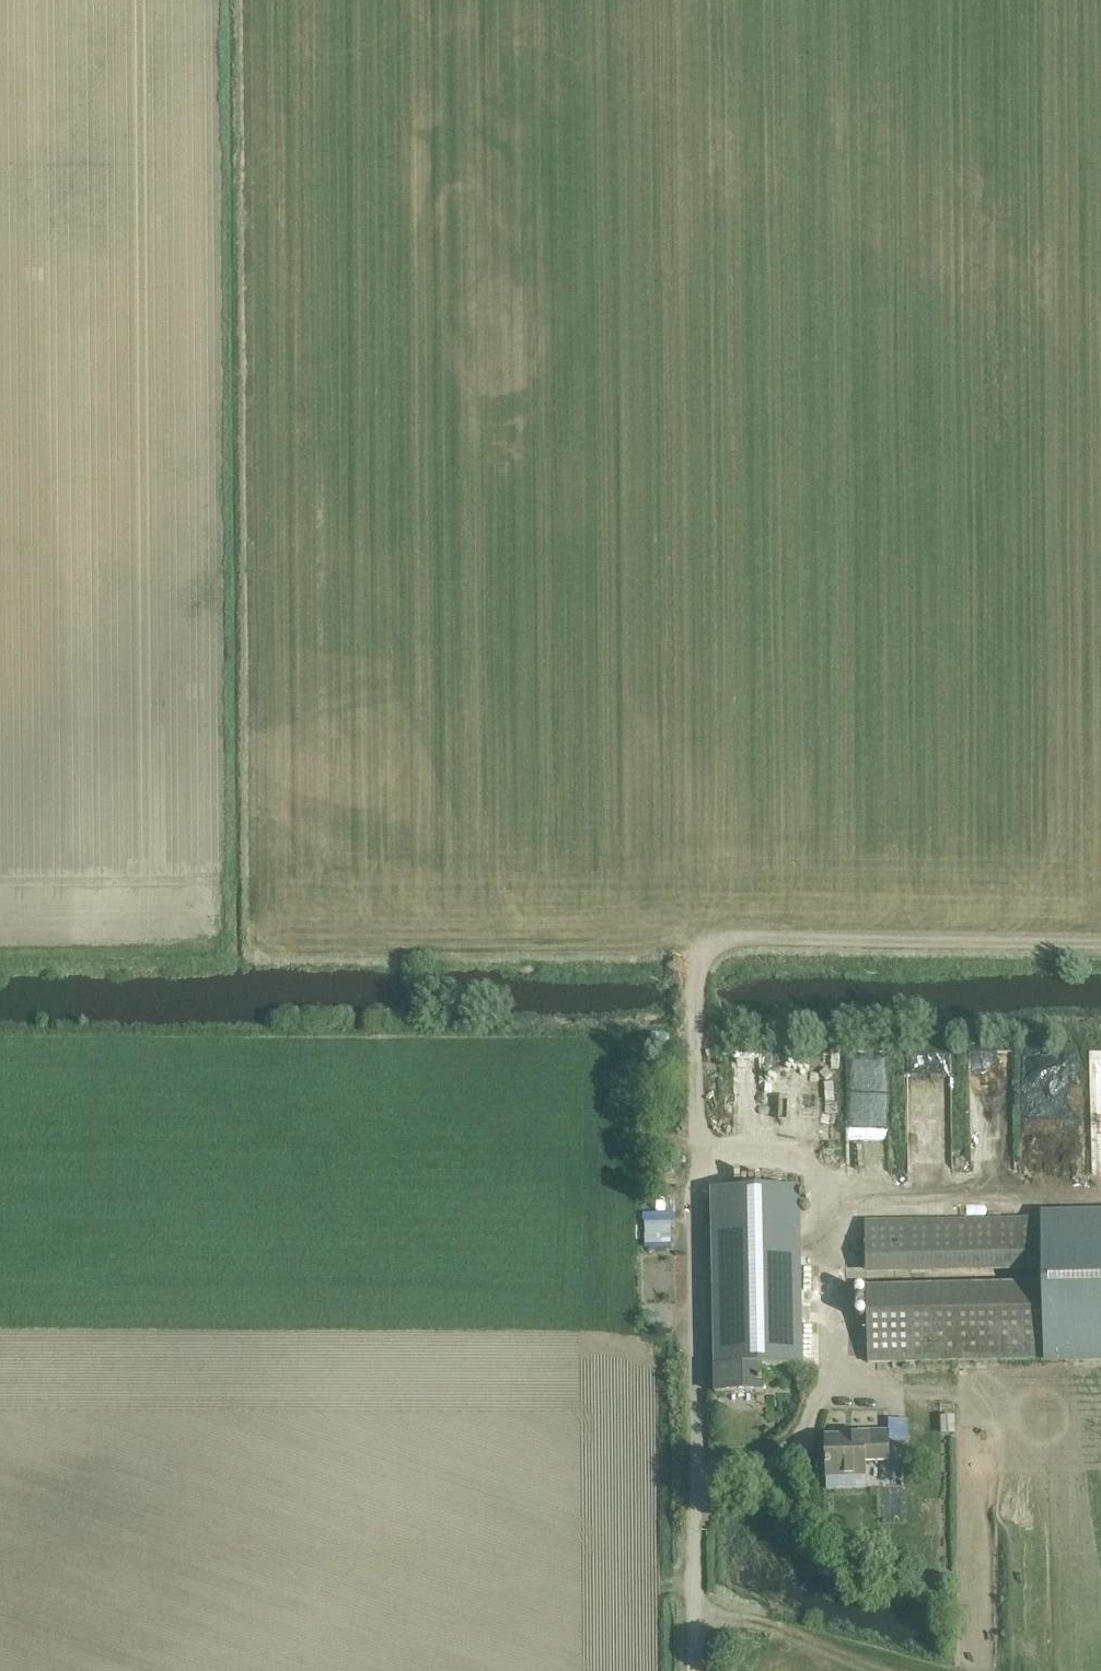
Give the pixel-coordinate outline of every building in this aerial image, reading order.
[(858,1059),(857,1170),(892,1171),(894,1059),(858,1059)] [(763,1393),(762,1367),(803,1366),(799,1189),(712,1191),(715,1368),(716,1394),(763,1393)] [(678,1250),(678,1211),(650,1211),(650,1250),(678,1250)] [(1044,1294),(867,1298),(868,1363),(1100,1359),(1100,1219),(866,1223),(866,1267),(1044,1264),(1044,1294)] [(647,1316),(647,1327),(658,1327),(658,1316),(647,1316)] [(955,1422),(941,1422),(941,1435),(955,1435),(955,1422)] [(889,1434),(857,1434),(857,1439),(826,1439),(827,1479),(866,1478),(865,1459),(890,1458),(889,1434)]
